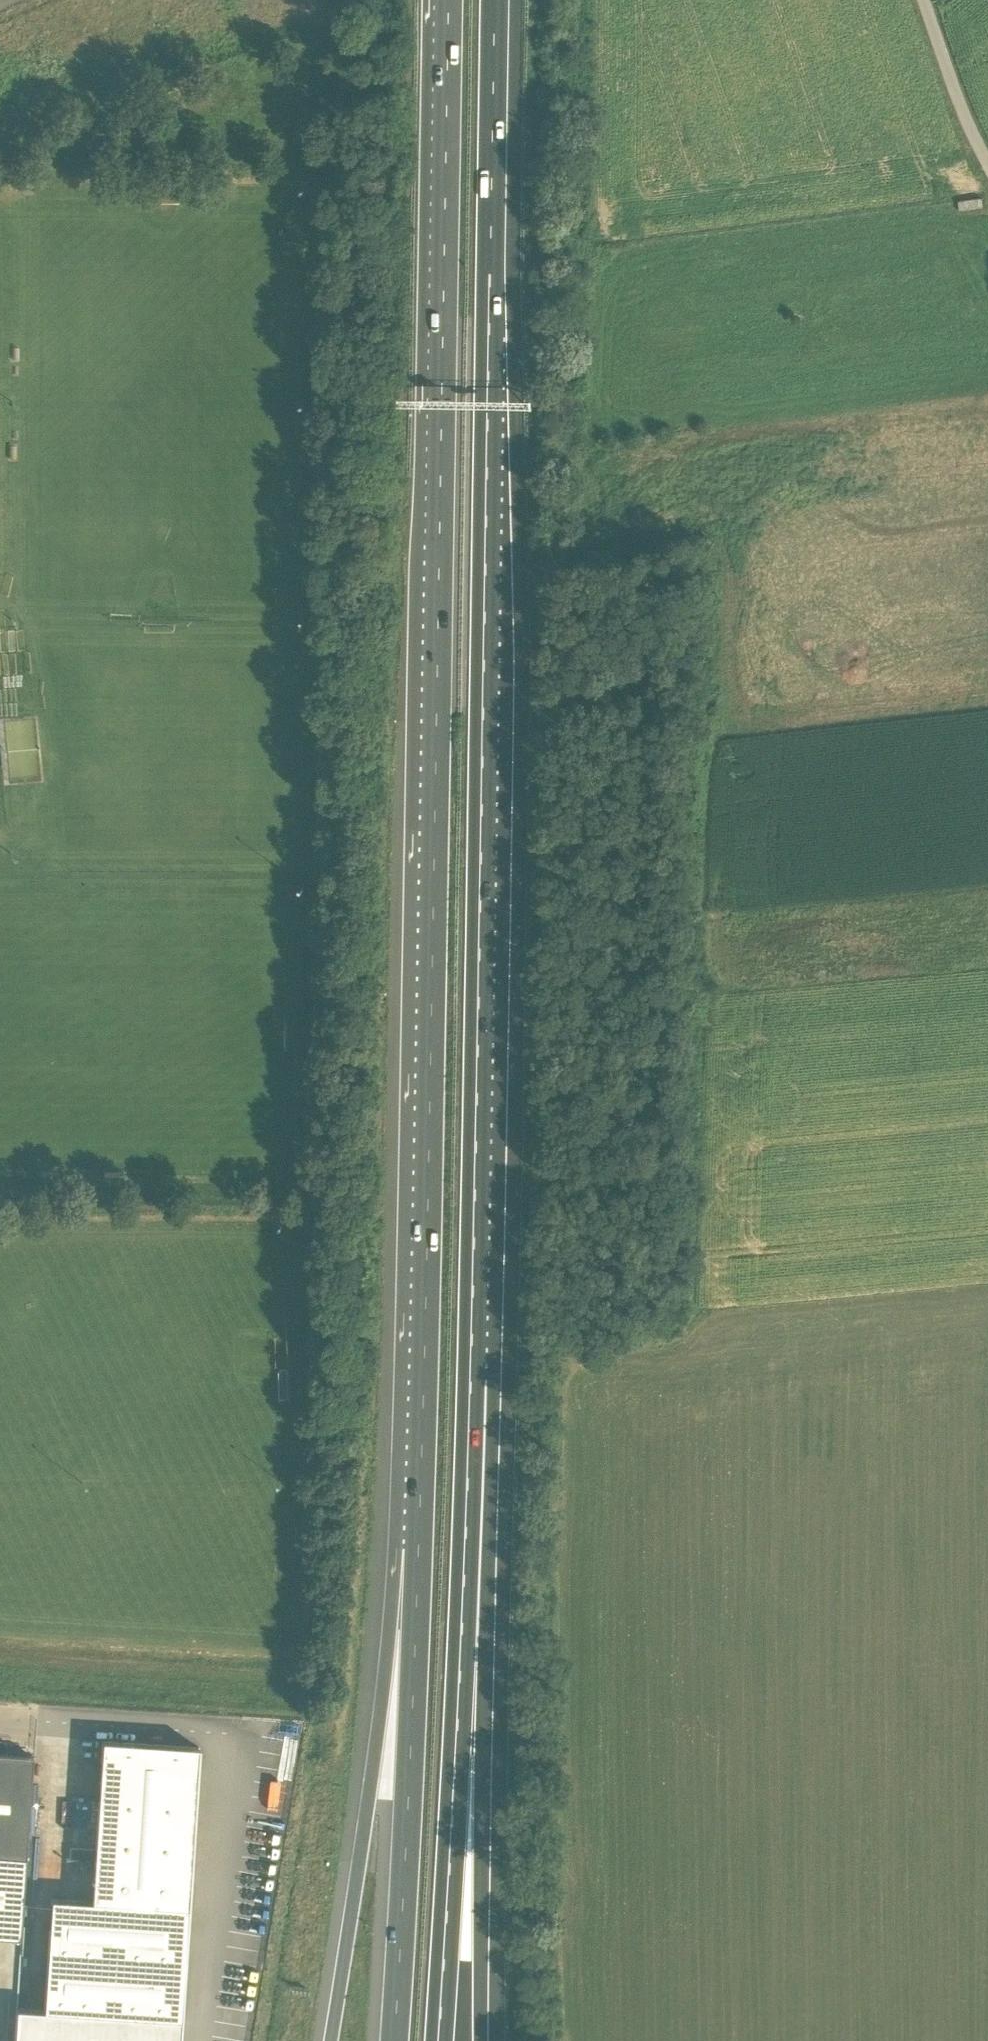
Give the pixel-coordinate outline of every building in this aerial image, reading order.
[(103,1741),(93,1901),(53,1898),(45,2010),(182,2017),(188,1907),(199,1747),(103,1741)] [(0,1754),(0,1938),(21,1939),(34,1756),(0,1754)]
